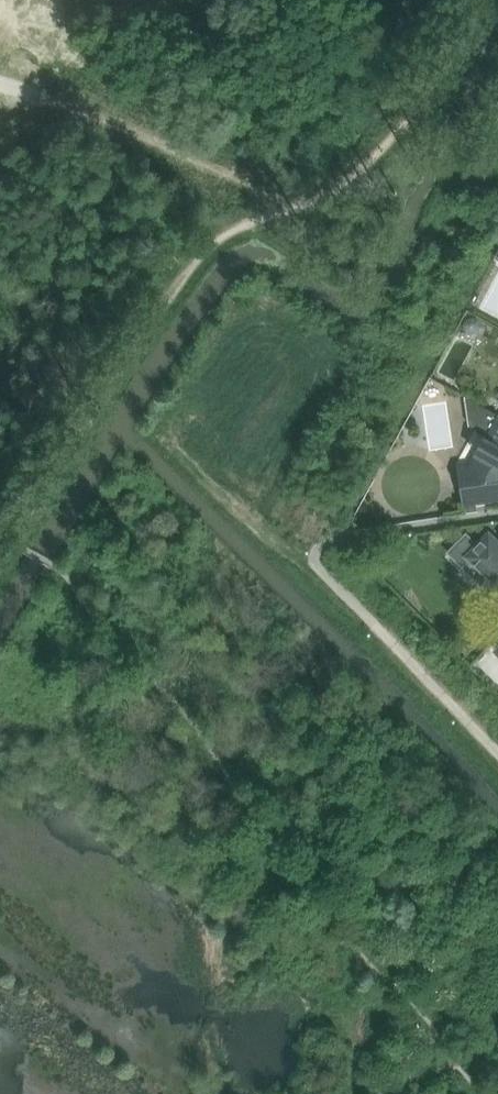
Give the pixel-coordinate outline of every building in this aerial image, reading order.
[(467,319),(464,324),(465,331),(471,334),(478,332),(481,327),(479,320),(474,317),(467,319)] [(457,463),(458,471),(463,502),(476,500),(497,496),(497,414),(486,435),(475,429),(457,463)] [(476,500),(463,502),(464,513),(477,511),(476,500)] [(451,550),(450,551),(464,565),(470,558),(497,586),(497,540),(489,531),(477,544),(467,534),(451,550)]
